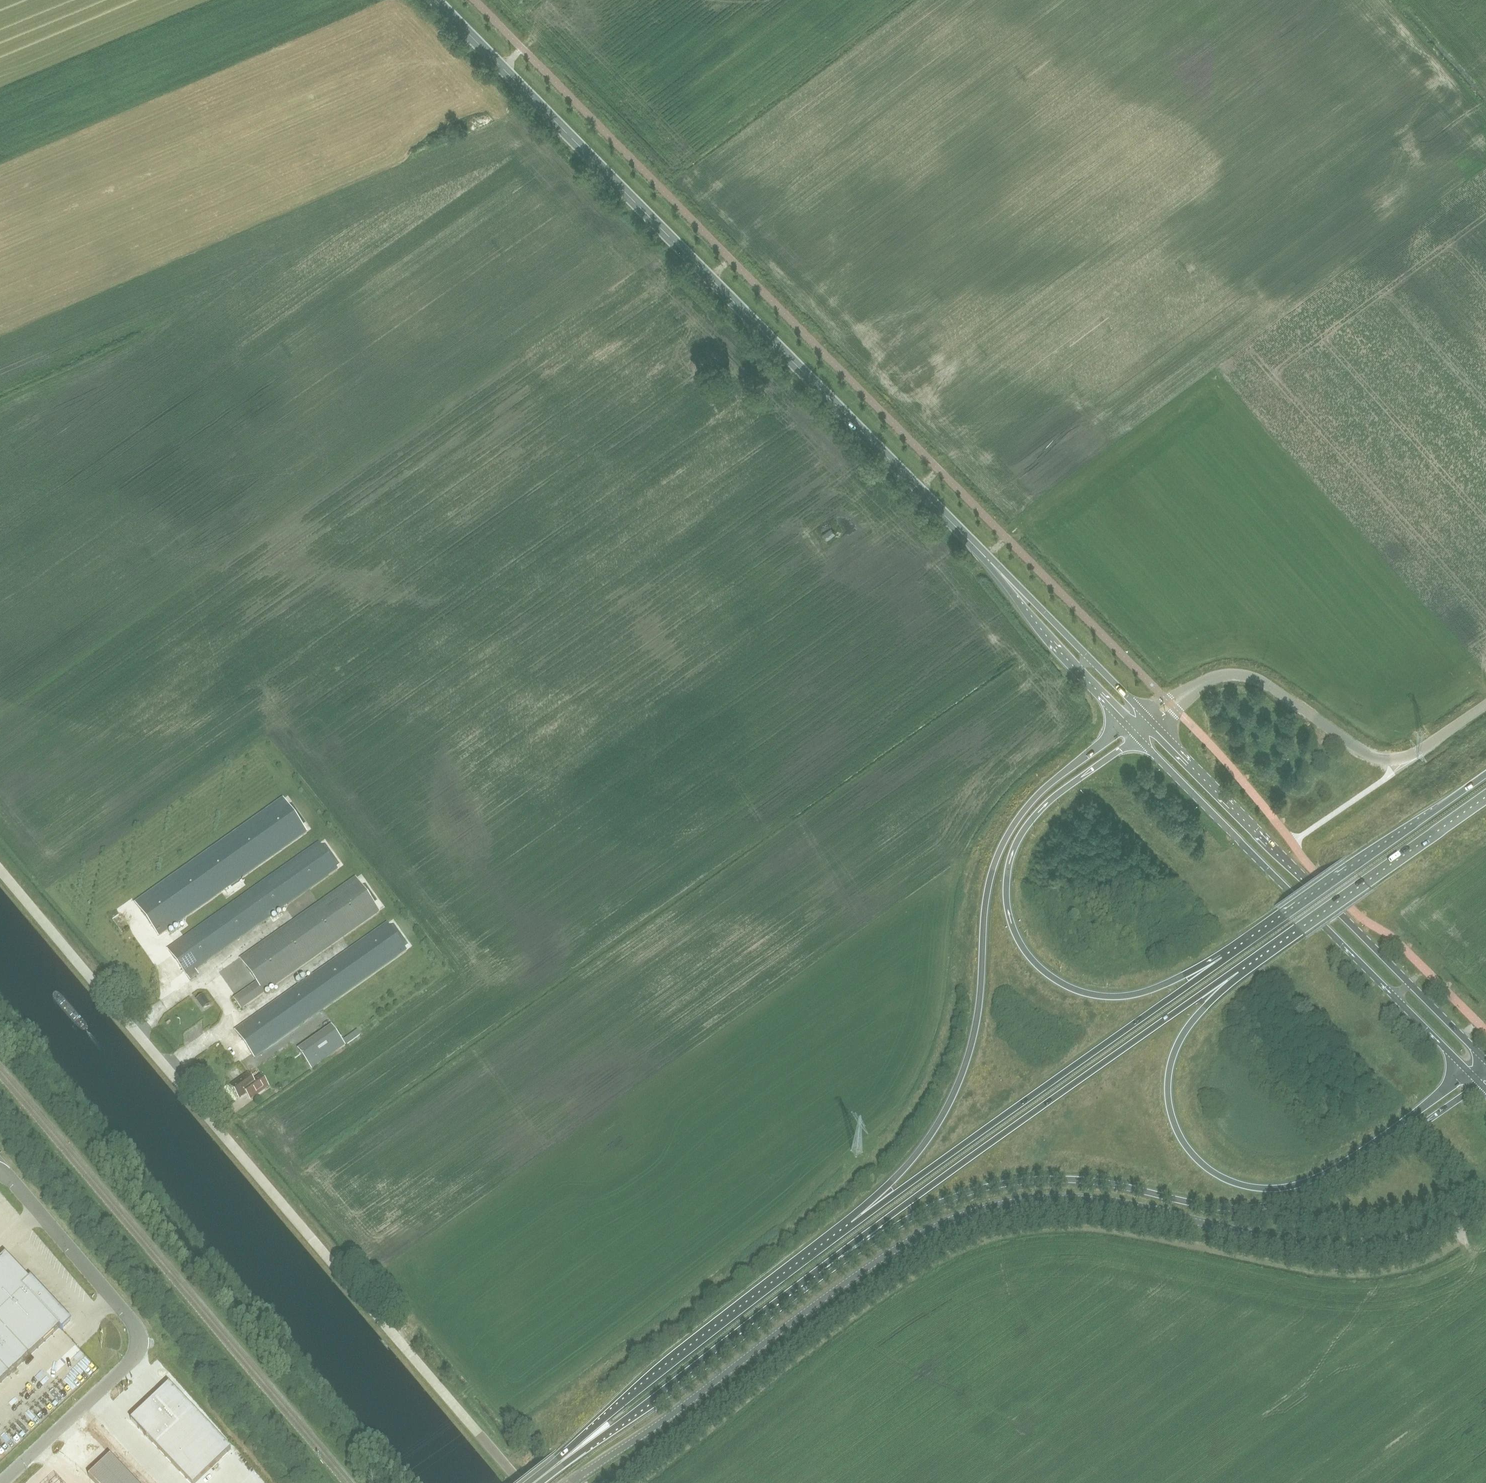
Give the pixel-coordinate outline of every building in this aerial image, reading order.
[(458,137),(469,132),(466,127),(456,132),(458,137)] [(445,138),(435,141),(437,147),(447,144),(445,138)] [(824,380),(820,384),(827,391),(831,387),(824,380)] [(829,536),(832,542),(841,536),(837,531),(829,536)] [(283,799),(135,903),(159,936),(307,832),(283,799)] [(1444,813),(1446,817),(1454,812),(1452,808),(1444,813)] [(195,969),(285,906),(338,869),(319,843),(168,949),(187,975),(190,980),(199,974),(195,969)] [(380,911),(374,902),(362,886),(355,877),(240,959),(256,982),(233,998),(241,1010),(380,911)] [(387,923),(334,960),(235,1030),(254,1057),(406,950),(387,923)] [(200,1003),(206,1000),(202,995),(197,998),(200,1003)] [(345,1045),(333,1029),(300,1052),(312,1069),(345,1045)] [(359,1033),(348,1040),(351,1044),(362,1038),(359,1033)] [(250,1100),(259,1093),(269,1086),(261,1076),(253,1081),(248,1074),(231,1086),(240,1098),(246,1094),(250,1100)] [(0,1260),(0,1384),(60,1328),(62,1330),(72,1321),(31,1277),(29,1279),(6,1255),(0,1260)] [(131,1420),(190,1482),(196,1482),(231,1450),(169,1384),(131,1420)] [(128,1474),(110,1456),(88,1477),(94,1482),(119,1482),(128,1474)] [(128,1474),(119,1482),(136,1482),(128,1474)]
